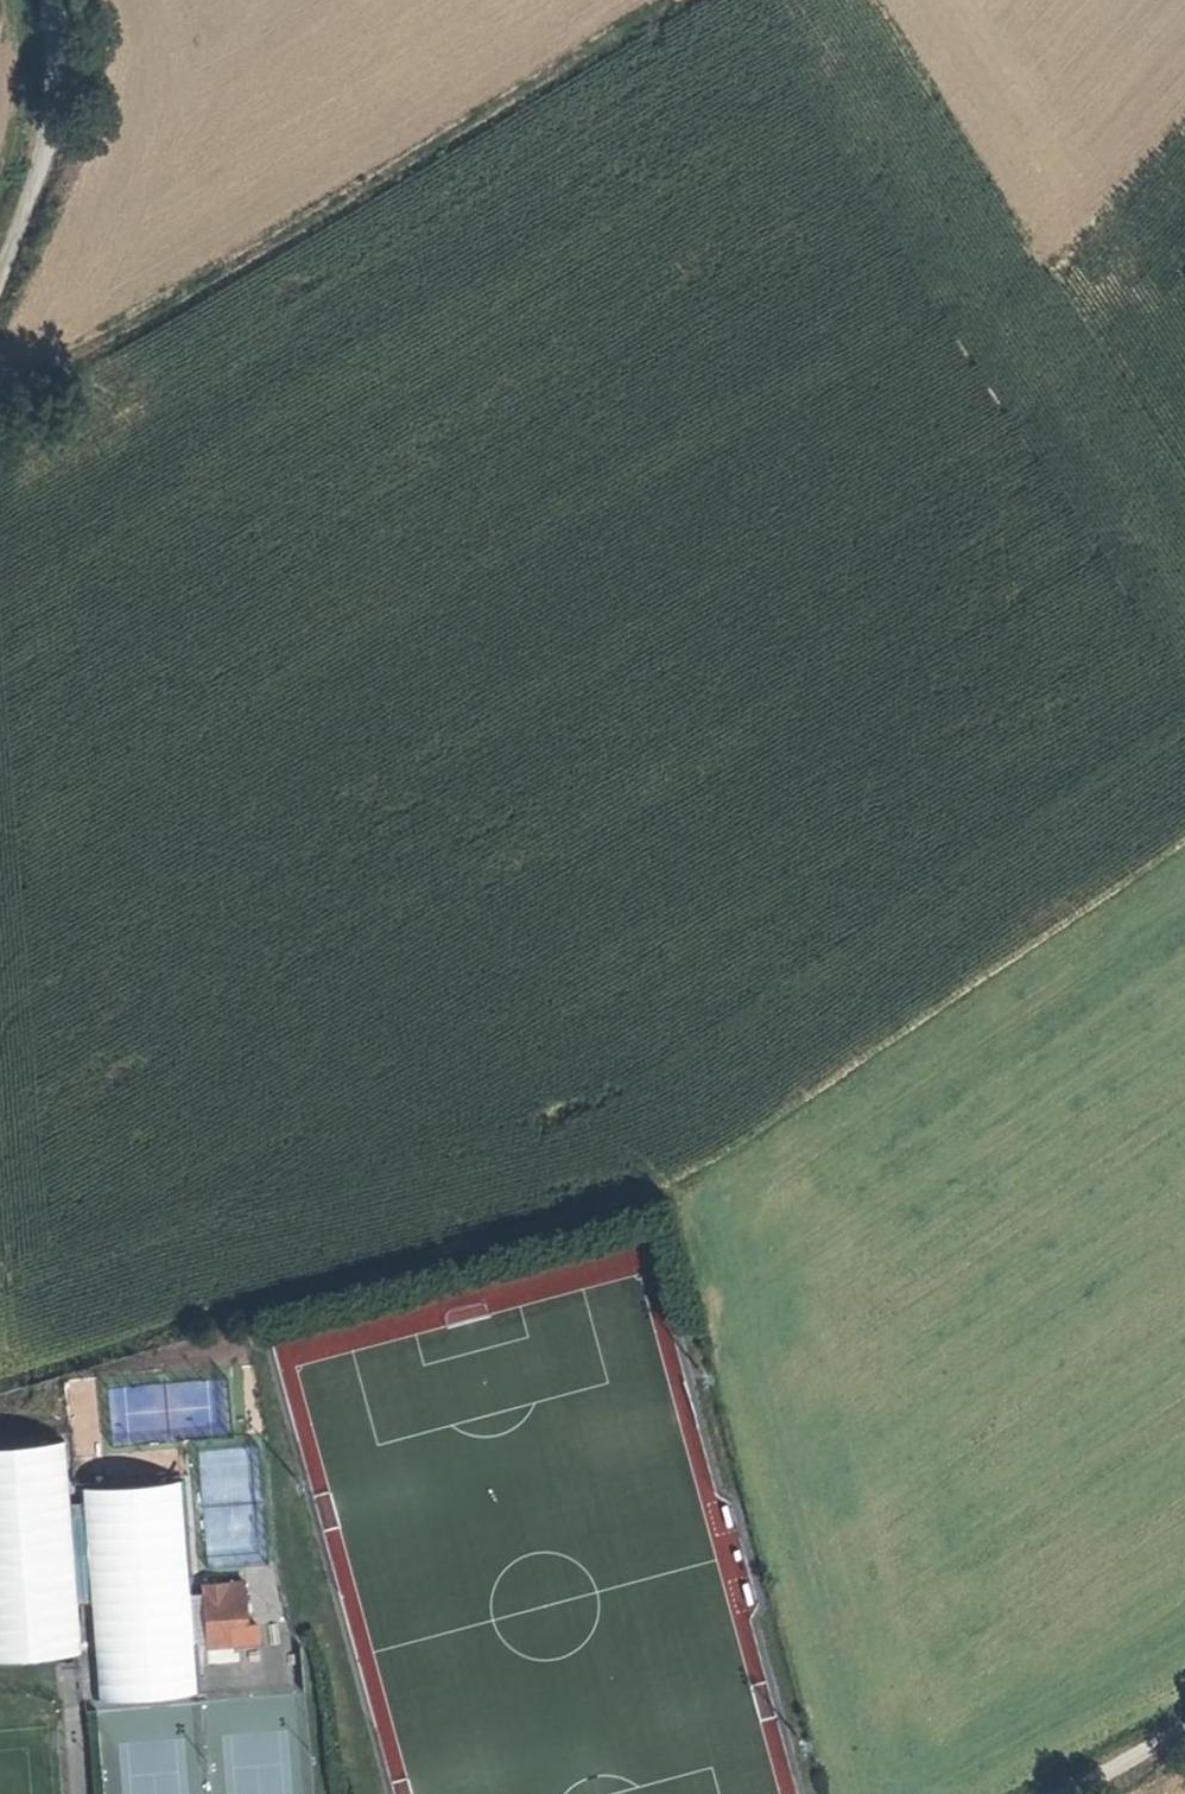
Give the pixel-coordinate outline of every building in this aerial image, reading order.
[(0,1436),(0,1647),(66,1641),(48,1432),(0,1436)] [(177,1471),(70,1480),(89,1690),(195,1681),(177,1471)] [(238,1573),(197,1577),(202,1636),(225,1634),(224,1616),(242,1614),(238,1573)]
